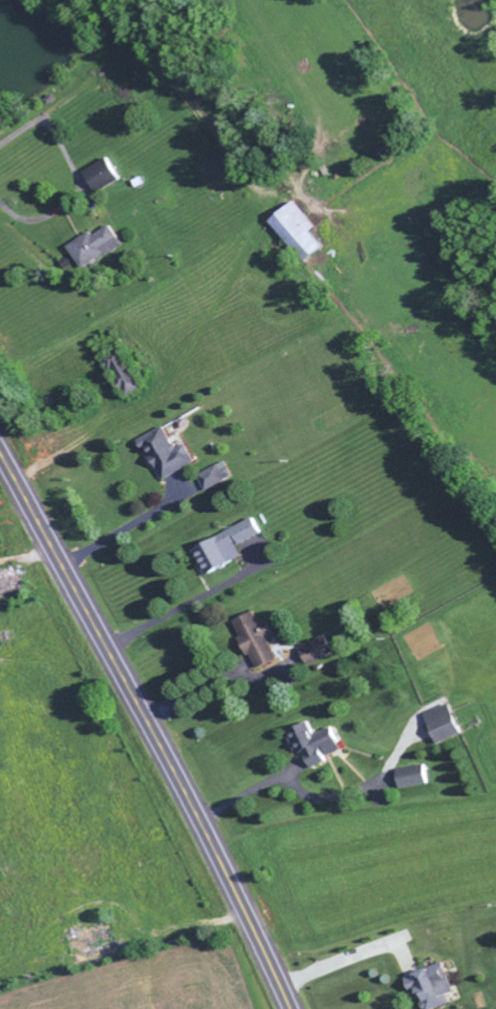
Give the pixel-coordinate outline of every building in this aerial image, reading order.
[(125,180),(114,157),(87,170),(98,192),(125,180)] [(281,220),(315,264),(335,249),(321,231),(324,228),(304,202),(281,220)] [(73,246),(87,270),(130,244),(117,224),(101,235),(98,231),(73,246)] [(116,354),(127,395),(147,389),(135,349),(116,354)] [(169,479),(204,462),(194,442),(183,448),(171,426),(150,437),(154,445),(153,445),(169,479)] [(241,479),(233,461),(203,473),(211,491),(241,479)] [(197,546),(210,575),(250,558),(244,544),(270,533),(263,517),(197,546)] [(34,593),(22,563),(0,572),(0,606),(34,593)] [(240,620),(261,669),(284,659),(274,637),(281,634),(275,621),(267,624),(261,611),(240,620)] [(341,650),(331,634),(306,650),(316,665),(341,650)] [(469,734),(460,703),(430,712),(440,743),(469,734)] [(350,749),(342,726),(322,734),(317,722),(293,731),(301,751),(309,748),(316,768),(336,760),(334,755),(350,749)] [(405,789),(437,781),(432,761),(400,769),(405,789)] [(84,965),(131,954),(123,920),(76,930),(84,965)] [(460,993),(466,991),(457,963),(414,977),(419,992),(427,989),(434,1008),(440,1008),(463,1002),(460,993)]
